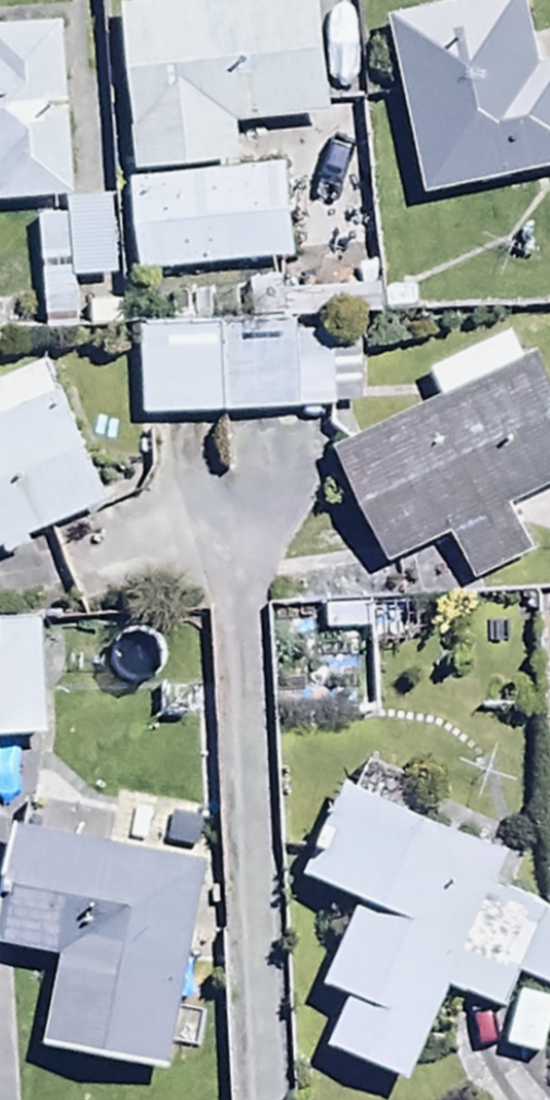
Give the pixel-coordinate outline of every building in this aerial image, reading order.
[(134,168),(237,156),(239,120),(332,109),(320,0),(154,0),(126,2),(134,168)] [(388,15),(426,191),(549,164),(549,64),(542,65),(528,0),(459,0),(388,15)] [(66,22),(0,25),(0,195),(73,193),(66,22)] [(285,168),(131,177),(136,265),(290,256),(285,168)] [(114,197),(67,199),(68,216),(41,217),(45,335),(114,332),(113,288),(78,289),(78,278),(117,277),(114,197)] [(140,322),(142,413),(365,409),(363,321),(412,320),(411,295),(386,295),(386,288),(283,290),(282,277),(254,278),(255,319),(140,322)] [(333,446),(384,560),(450,531),(473,584),(533,557),(509,504),(549,486),(549,373),(542,356),(521,366),(506,330),(427,365),(441,398),(333,446)] [(5,550),(7,556),(30,547),(27,540),(111,506),(48,361),(0,381),(0,553),(5,550)] [(46,741),(40,620),(0,622),(0,743),(46,741)] [(349,779),(307,872),(363,898),(324,985),(352,998),(331,1046),(409,1082),(451,988),(501,1011),(517,977),(549,991),(549,906),(500,884),(515,851),(349,779)] [(206,863),(106,845),(109,829),(22,814),(0,936),(0,949),(61,960),(45,1049),(169,1071),(206,863)] [(517,994),(505,1051),(541,1059),(549,1016),(549,1002),(517,994)]
